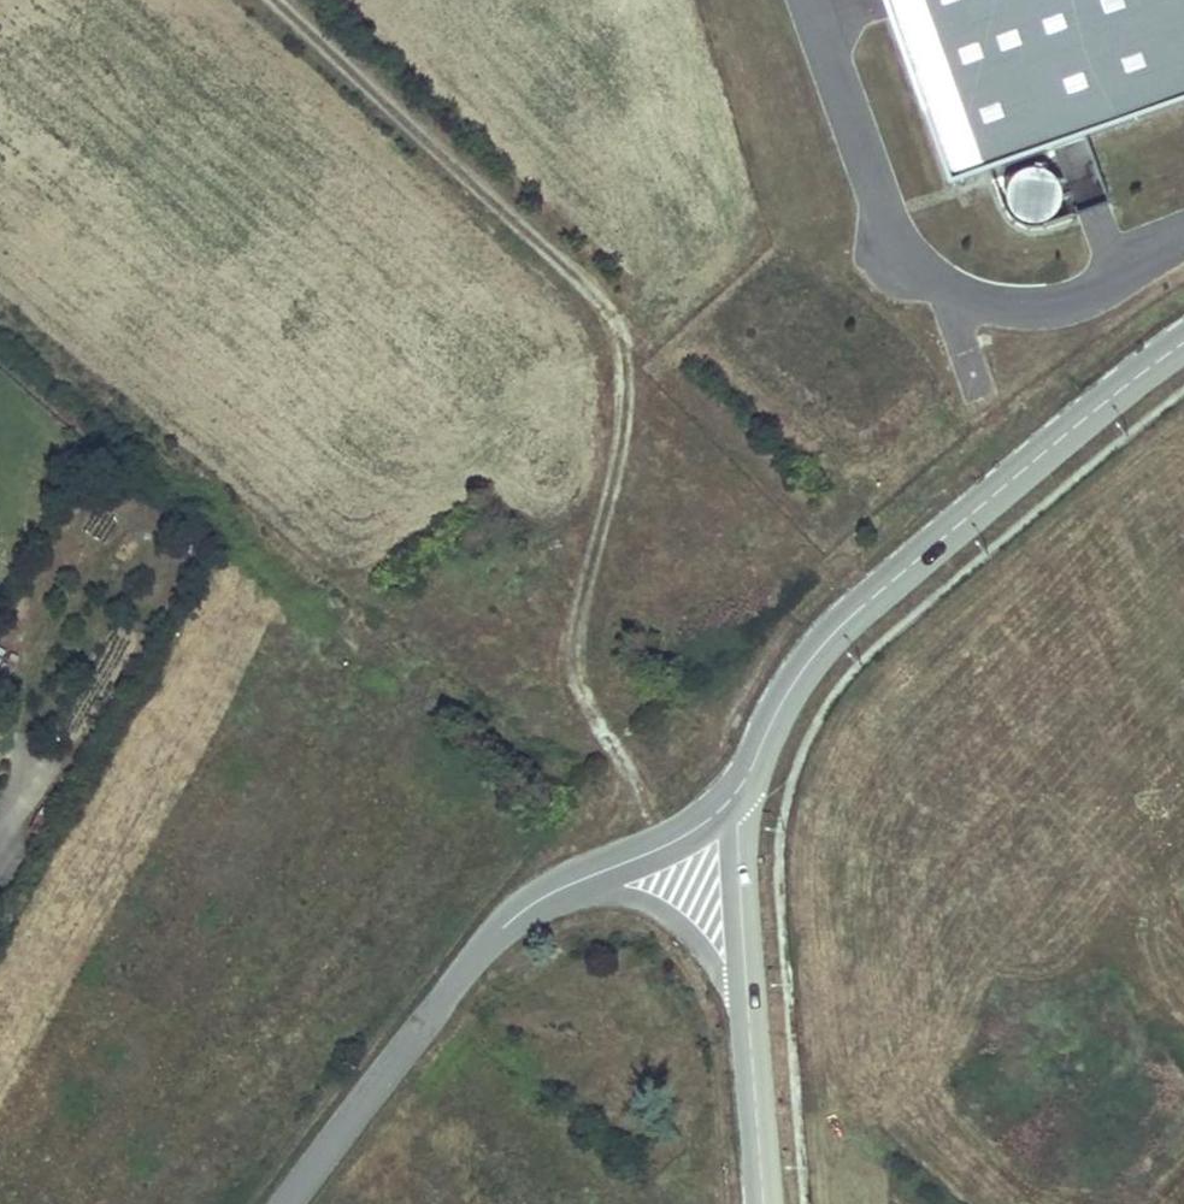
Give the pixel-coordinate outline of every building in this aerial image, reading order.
[(943,191),(1183,106),(1183,0),(875,0),(943,191)]
